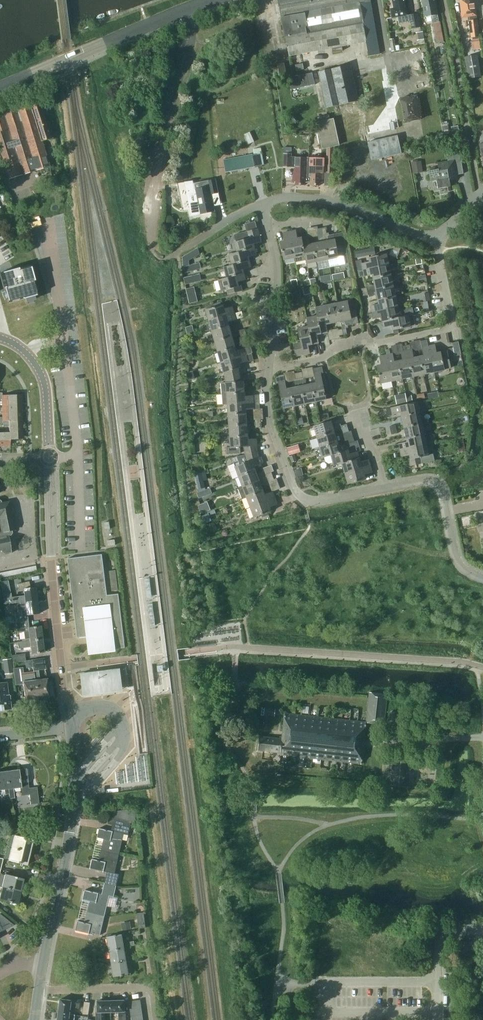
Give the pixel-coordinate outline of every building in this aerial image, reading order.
[(374,19),(370,0),(279,0),(281,15),(307,10),(312,32),(364,22),(364,21),(374,19)] [(421,31),(421,28),(420,27),(418,13),(410,15),(407,15),(405,0),(393,0),(394,7),(390,8),(392,17),(398,16),(399,23),(411,20),(412,28),(413,29),(413,33),(416,32),(417,32),(421,31)] [(443,41),(439,21),(435,0),(423,0),(426,16),(430,15),(431,15),(436,42),(443,41)] [(473,0),(461,0),(462,9),(461,9),(462,16),(468,15),(471,38),(480,36),(479,29),(477,14),(475,14),(473,0)] [(281,15),(285,37),(312,32),(307,10),(281,15)] [(312,32),(285,37),(290,56),(333,48),(334,52),(343,50),(342,46),(367,41),(369,55),(380,53),(374,19),(364,21),(364,22),(312,32)] [(395,46),(394,39),(389,39),(392,51),(400,50),(399,45),(395,46)] [(481,76),(478,55),(465,57),(468,79),(481,76)] [(284,62),(271,66),(274,78),(287,75),(284,62)] [(358,99),(351,65),(319,72),(327,107),(358,99)] [(312,73),(289,78),(292,90),(315,84),(312,73)] [(422,120),(417,94),(399,98),(404,123),(422,120)] [(29,105),(37,131),(41,141),(49,138),(39,102),(29,105)] [(37,131),(29,105),(0,114),(0,132),(21,125),(24,135),(37,131)] [(340,145),(334,118),(316,122),(322,149),(340,145)] [(3,162),(30,154),(24,135),(21,125),(0,132),(0,153),(3,162)] [(452,134),(459,132),(458,125),(451,127),(452,134)] [(37,131),(24,135),(30,154),(3,162),(8,179),(48,166),(41,141),(37,131)] [(401,152),(397,135),(368,142),(372,159),(401,152)] [(307,167),(307,157),(292,156),(292,153),(291,153),(292,147),(284,147),(284,153),(284,166),(295,166),(294,171),(293,171),(293,181),(296,182),(296,184),(305,184),(305,182),(308,182),(308,167),(307,167)] [(262,153),(261,148),(253,150),(254,155),(253,155),(253,154),(223,160),(225,172),(248,167),(261,165),(264,164),(262,153)] [(463,173),(460,152),(447,154),(448,160),(437,162),(439,169),(429,170),(431,181),(437,180),(438,188),(451,186),(450,180),(458,178),(457,174),(463,173)] [(309,157),(307,157),(307,167),(308,167),(308,182),(311,182),(311,184),(320,185),(320,182),(324,182),(324,172),(326,172),(326,165),(326,158),(319,157),(309,157)] [(422,172),(420,162),(412,163),(413,173),(422,172)] [(218,193),(215,179),(194,184),(198,205),(190,207),(192,216),(215,211),(211,194),(218,193)] [(173,196),(171,193),(164,199),(169,205),(174,201),(172,197),(173,196)] [(328,259),(328,261),(330,261),(330,259),(339,257),(334,233),(329,235),(327,233),(326,227),(322,228),(328,259)] [(235,242),(238,252),(255,247),(254,244),(262,241),(258,228),(234,234),(236,241),(235,242)] [(314,242),(318,261),(327,259),(328,259),(322,228),(318,228),(320,241),(314,242)] [(307,263),(302,237),(298,238),(296,229),(289,231),(294,257),(295,262),(306,260),(306,262),(305,263),(305,265),(307,264),(307,263)] [(294,257),(289,231),(283,232),(285,240),(280,241),(284,261),(286,261),(285,259),(294,257)] [(310,243),(308,236),(302,237),(307,263),(316,261),(318,261),(314,242),(310,243)] [(257,254),(255,247),(238,252),(230,254),(230,253),(228,253),(228,255),(229,255),(232,264),(232,265),(249,260),(248,257),(257,254)] [(375,254),(374,247),(355,251),(356,257),(375,254)] [(361,259),(356,261),(358,270),(362,269),(363,269),(389,264),(387,255),(387,253),(369,257),(370,261),(362,263),(361,259)] [(251,267),(249,260),(232,265),(232,264),(224,267),(224,265),(223,266),(223,268),(224,268),(227,277),(227,278),(244,273),(243,269),(251,267)] [(362,269),(358,270),(359,277),(363,276),(365,276),(373,274),(373,278),(391,274),(389,264),(363,269),(362,269)] [(0,273),(0,276),(8,303),(37,295),(29,265),(0,273)] [(336,280),(347,278),(346,271),(335,273),(336,280)] [(227,278),(227,277),(219,279),(219,278),(217,279),(218,280),(219,280),(221,289),(219,290),(219,291),(227,289),(228,294),(242,290),(240,284),(239,285),(238,282),(246,279),(244,273),(227,278)] [(332,281),(330,274),(320,276),(321,283),(332,281)] [(367,286),(361,288),(362,291),(368,290),(375,288),(393,285),(391,275),(391,274),(373,278),(375,285),(367,286)] [(185,278),(184,278),(185,285),(193,283),(191,276),(185,278)] [(368,290),(362,291),(363,295),(368,294),(376,292),(378,299),(396,295),(394,286),(393,285),(375,288),(368,290)] [(189,303),(198,301),(194,287),(186,289),(189,303)] [(312,293),(311,287),(303,289),(304,295),(312,293)] [(379,303),(370,305),(371,308),(372,312),(398,306),(396,297),(396,295),(378,299),(379,303)] [(338,302),(337,303),(338,308),(341,321),(342,329),(343,334),(347,333),(346,328),(347,325),(359,322),(356,309),(350,311),(349,308),(348,300),(338,302)] [(327,305),(326,305),(327,308),(330,323),(341,321),(338,308),(337,303),(336,301),(335,301),(335,303),(327,305)] [(211,308),(206,309),(206,311),(209,320),(234,313),(233,308),(233,306),(227,308),(224,309),(224,308),(223,305),(211,308)] [(316,307),(315,307),(316,308),(317,315),(321,333),(328,331),(327,330),(326,324),(330,323),(327,308),(326,305),(325,305),(316,307)] [(398,306),(372,312),(373,318),(381,316),(382,320),(400,317),(400,316),(408,315),(408,316),(410,315),(413,314),(414,314),(412,307),(399,310),(398,308),(398,306)] [(234,313),(209,320),(212,331),(229,326),(228,322),(236,319),(234,313)] [(400,317),(382,320),(384,327),(392,325),(393,330),(394,335),(399,333),(398,329),(410,326),(413,325),(415,325),(413,314),(410,315),(408,316),(408,315),(400,316),(400,317)] [(307,317),(306,317),(306,318),(308,326),(312,344),(318,342),(317,334),(321,333),(317,315),(307,317)] [(229,326),(212,331),(215,341),(232,336),(229,326)] [(297,343),(294,343),(296,355),(310,353),(308,344),(312,344),(308,326),(298,328),(301,342),(297,343)] [(232,336),(215,341),(215,342),(217,351),(218,351),(235,346),(232,336)] [(423,355),(420,356),(423,373),(425,373),(434,371),(429,346),(428,346),(427,339),(421,341),(422,349),(423,355)] [(458,341),(452,343),(453,347),(455,356),(461,355),(458,341)] [(411,343),(406,344),(407,350),(408,353),(413,376),(414,375),(423,374),(423,373),(420,356),(414,357),(413,352),(412,350),(412,349),(411,343)] [(402,360),(398,360),(402,378),(403,378),(411,376),(413,376),(408,353),(407,350),(406,344),(402,345),(403,351),(401,352),(401,354),(402,360)] [(435,344),(429,346),(434,371),(443,369),(444,369),(448,368),(451,367),(449,359),(447,350),(437,353),(435,344)] [(235,346),(218,351),(218,353),(220,362),(246,354),(247,354),(252,352),(250,346),(245,347),(244,347),(236,350),(235,346)] [(387,354),(386,354),(391,380),(401,378),(402,378),(398,360),(395,361),(393,356),(393,353),(391,353),(387,354)] [(246,354),(220,362),(223,370),(224,372),(225,377),(242,374),(240,367),(241,367),(240,363),(248,360),(246,354)] [(381,364),(377,365),(381,382),(382,382),(391,380),(386,354),(379,356),(381,364)] [(313,368),(315,377),(316,382),(312,383),(316,401),(317,400),(327,398),(321,373),(323,373),(322,366),(313,368)] [(303,377),(302,371),(298,372),(305,403),(306,403),(315,401),(316,401),(312,383),(310,383),(307,384),(306,379),(305,377),(303,377)] [(305,403),(298,372),(294,373),(296,379),(294,379),(295,381),(296,386),(290,387),(294,405),(295,405),(304,403),(305,403)] [(243,381),(242,374),(225,377),(226,382),(223,382),(221,383),(222,393),(227,393),(245,392),(244,381),(243,381)] [(276,384),(278,383),(284,408),(293,406),(294,405),(290,387),(287,388),(286,383),(284,374),(277,376),(275,379),(276,384)] [(227,393),(222,393),(222,405),(227,405),(227,404),(254,402),(259,402),(259,395),(253,395),(245,396),(245,392),(227,393)] [(21,407),(20,395),(1,395),(1,393),(0,393),(0,399),(1,399),(2,408),(21,407)] [(391,407),(386,408),(387,415),(392,414),(401,412),(402,416),(419,412),(417,401),(391,407)] [(254,402),(227,404),(227,405),(228,413),(228,415),(246,413),(246,409),(254,408),(260,408),(259,402),(254,402)] [(2,424),(2,421),(21,420),(21,407),(2,408),(2,417),(0,417),(0,424),(2,424)] [(421,423),(421,422),(419,413),(419,412),(402,416),(404,427),(421,423)] [(246,413),(228,415),(229,424),(229,425),(247,424),(246,413)] [(9,432),(9,440),(22,439),(21,420),(2,421),(2,424),(2,427),(9,427),(9,432)] [(331,421),(314,426),(317,435),(317,436),(334,431),(335,431),(342,429),(348,427),(347,424),(341,425),(338,426),(336,426),(334,426),(333,426),(332,423),(331,421)] [(421,423),(404,427),(406,437),(424,433),(422,425),(421,423)] [(247,424),(229,425),(229,426),(230,436),(248,435),(247,424)] [(334,431),(317,436),(317,437),(320,446),(338,441),(335,431),(334,431)] [(9,440),(9,432),(0,433),(0,446),(9,446),(9,440)] [(399,443),(393,444),(394,450),(400,449),(426,444),(424,435),(424,433),(406,437),(407,441),(399,443)] [(231,446),(226,447),(226,453),(240,452),(240,446),(241,446),(244,446),(246,454),(258,451),(256,445),(257,445),(256,438),(248,439),(248,435),(230,436),(230,437),(231,445),(231,446)] [(459,452),(466,451),(463,439),(457,440),(459,452)] [(320,448),(315,449),(318,459),(323,457),(324,457),(331,455),(350,449),(349,443),(339,445),(338,441),(320,446),(320,448)] [(289,456),(301,452),(298,444),(286,448),(289,456)] [(426,444),(400,449),(401,456),(410,454),(410,458),(409,458),(410,465),(420,463),(422,463),(423,462),(435,460),(433,454),(433,453),(428,454),(426,444)] [(331,455),(324,457),(326,462),(329,464),(333,462),(333,463),(334,465),(342,463),(342,462),(359,457),(357,451),(351,453),(350,449),(331,455)] [(234,464),(229,466),(234,478),(235,477),(236,477),(237,477),(239,476),(255,470),(254,466),(262,463),(260,457),(259,457),(258,451),(246,454),(237,456),(240,464),(238,465),(235,466),(234,465),(234,464)] [(345,473),(370,466),(368,459),(360,461),(359,457),(342,462),(342,463),(345,473)] [(370,466),(345,473),(347,482),(348,484),(365,478),(364,474),(372,472),(370,466)] [(239,476),(242,485),(243,486),(260,480),(272,475),(271,472),(268,473),(266,473),(263,471),(261,472),(260,475),(258,476),(257,474),(255,470),(239,476)] [(197,490),(205,488),(202,473),(194,475),(197,490)] [(240,487),(238,488),(242,498),(244,498),(244,497),(245,497),(246,496),(264,490),(263,488),(263,487),(268,485),(268,484),(275,481),(274,479),(272,475),(260,480),(243,486),(242,487),(240,487)] [(245,497),(244,497),(244,498),(245,499),(247,498),(250,507),(275,498),(273,491),(271,492),(265,494),(264,490),(246,496),(245,497)] [(275,498),(250,507),(253,516),(254,517),(271,511),(269,507),(277,504),(275,498)] [(1,550),(1,552),(4,555),(11,553),(7,537),(10,536),(12,533),(11,531),(14,531),(11,513),(13,510),(12,508),(9,506),(8,501),(1,503),(1,500),(0,500),(0,551),(1,550)] [(217,531),(214,522),(206,525),(209,533),(217,531)] [(107,596),(103,555),(68,559),(77,638),(78,638),(88,637),(89,652),(125,648),(119,594),(107,596)] [(118,590),(115,570),(109,571),(112,591),(118,590)] [(30,587),(29,581),(17,584),(18,589),(30,587)] [(16,603),(16,605),(25,604),(25,602),(37,600),(35,587),(23,589),(24,595),(11,597),(11,593),(2,594),(3,605),(16,603)] [(15,622),(15,623),(28,621),(28,617),(27,615),(39,613),(37,600),(25,602),(25,604),(16,605),(17,611),(14,612),(14,616),(5,618),(5,624),(15,622)] [(23,632),(24,639),(24,640),(30,639),(30,641),(42,639),(40,625),(28,627),(28,626),(28,621),(15,623),(17,633),(23,632)] [(24,640),(24,639),(21,639),(22,641),(17,642),(18,648),(31,647),(32,654),(44,652),(42,639),(30,641),(30,639),(24,640)] [(11,658),(2,659),(4,674),(13,673),(11,658)] [(34,680),(36,699),(49,697),(46,678),(39,679),(38,670),(45,669),(44,658),(31,659),(34,680)] [(116,671),(86,680),(87,693),(118,684),(116,671)] [(36,699),(34,680),(22,682),(25,701),(36,699)] [(11,710),(9,695),(8,695),(6,682),(0,683),(0,711),(11,710)] [(387,694),(369,692),(366,722),(383,724),(387,694)] [(391,712),(390,722),(397,723),(398,712),(391,712)] [(365,722),(284,713),(282,738),(258,736),(257,749),(280,752),(280,754),(361,763),(365,722)] [(6,771),(8,789),(9,799),(14,798),(13,792),(21,790),(22,795),(29,794),(31,804),(39,803),(37,787),(29,788),(26,768),(6,771)] [(101,850),(119,854),(123,834),(127,835),(129,829),(131,822),(134,823),(136,823),(135,815),(134,809),(124,810),(114,811),(113,817),(120,818),(118,826),(116,826),(115,832),(111,831),(99,828),(96,837),(103,839),(101,850)] [(14,835),(11,848),(30,853),(33,840),(19,837),(21,830),(9,827),(7,834),(14,835)] [(30,853),(11,848),(8,861),(27,865),(30,853)] [(118,854),(101,850),(98,861),(92,859),(90,867),(107,871),(104,883),(116,885),(118,874),(114,873),(118,854)] [(1,887),(20,892),(23,879),(5,875),(1,887)] [(116,885),(104,883),(101,894),(84,890),(82,899),(89,900),(86,911),(104,915),(109,896),(113,897),(116,885)] [(1,887),(0,893),(0,900),(17,904),(20,892),(1,887)] [(104,915),(86,911),(84,922),(77,921),(75,929),(99,935),(104,915)] [(146,927),(144,912),(136,913),(138,928),(146,927)] [(14,925),(0,914),(0,931),(14,925)] [(131,929),(130,921),(121,923),(122,930),(131,929)] [(123,947),(124,949),(126,949),(125,942),(123,943),(121,934),(106,937),(109,950),(123,947)] [(109,950),(111,963),(126,960),(126,962),(128,961),(127,955),(125,956),(124,949),(123,947),(109,950)] [(126,960),(111,963),(113,976),(128,974),(128,975),(131,975),(130,968),(127,969),(126,962),(126,960)] [(58,1012),(75,1014),(70,1014),(71,1007),(79,1008),(80,1000),(71,999),(71,1000),(60,999),(58,1012)] [(111,1012),(118,1012),(118,1019),(126,1019),(125,1011),(124,1011),(124,1000),(111,1001),(111,1012)] [(111,1012),(111,1001),(97,1001),(97,1012),(96,1012),(96,1019),(105,1019),(105,1012),(111,1012)]
